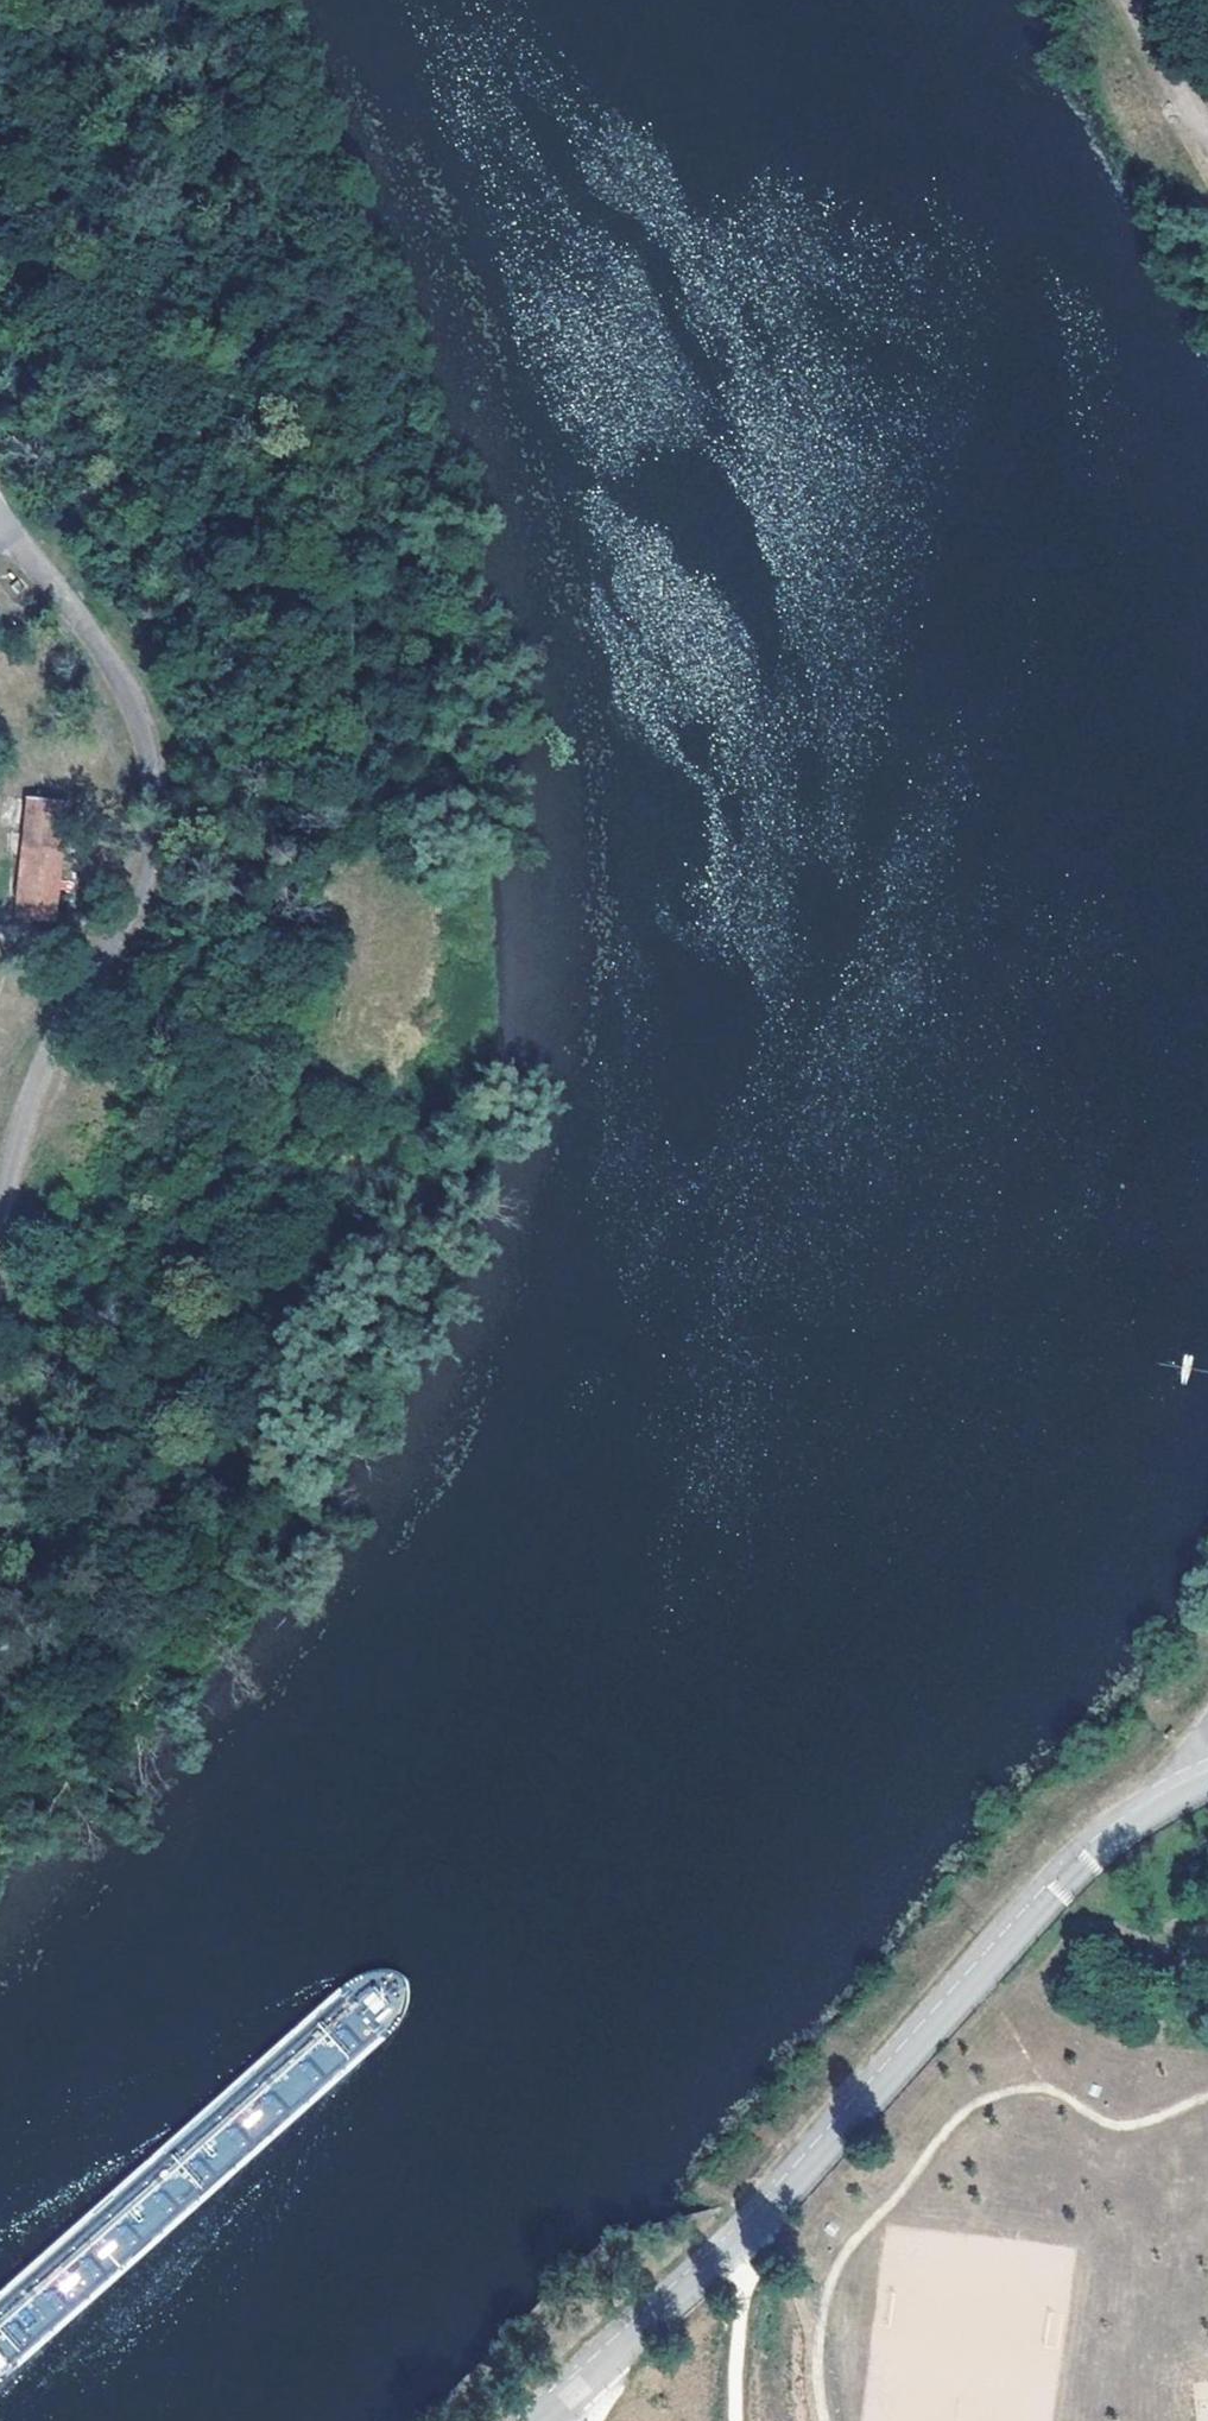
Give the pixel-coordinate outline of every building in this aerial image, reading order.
[(52,916),(67,799),(25,796),(12,913),(52,916)] [(932,2413),(871,2408),(870,2420),(931,2420),(932,2413)]
